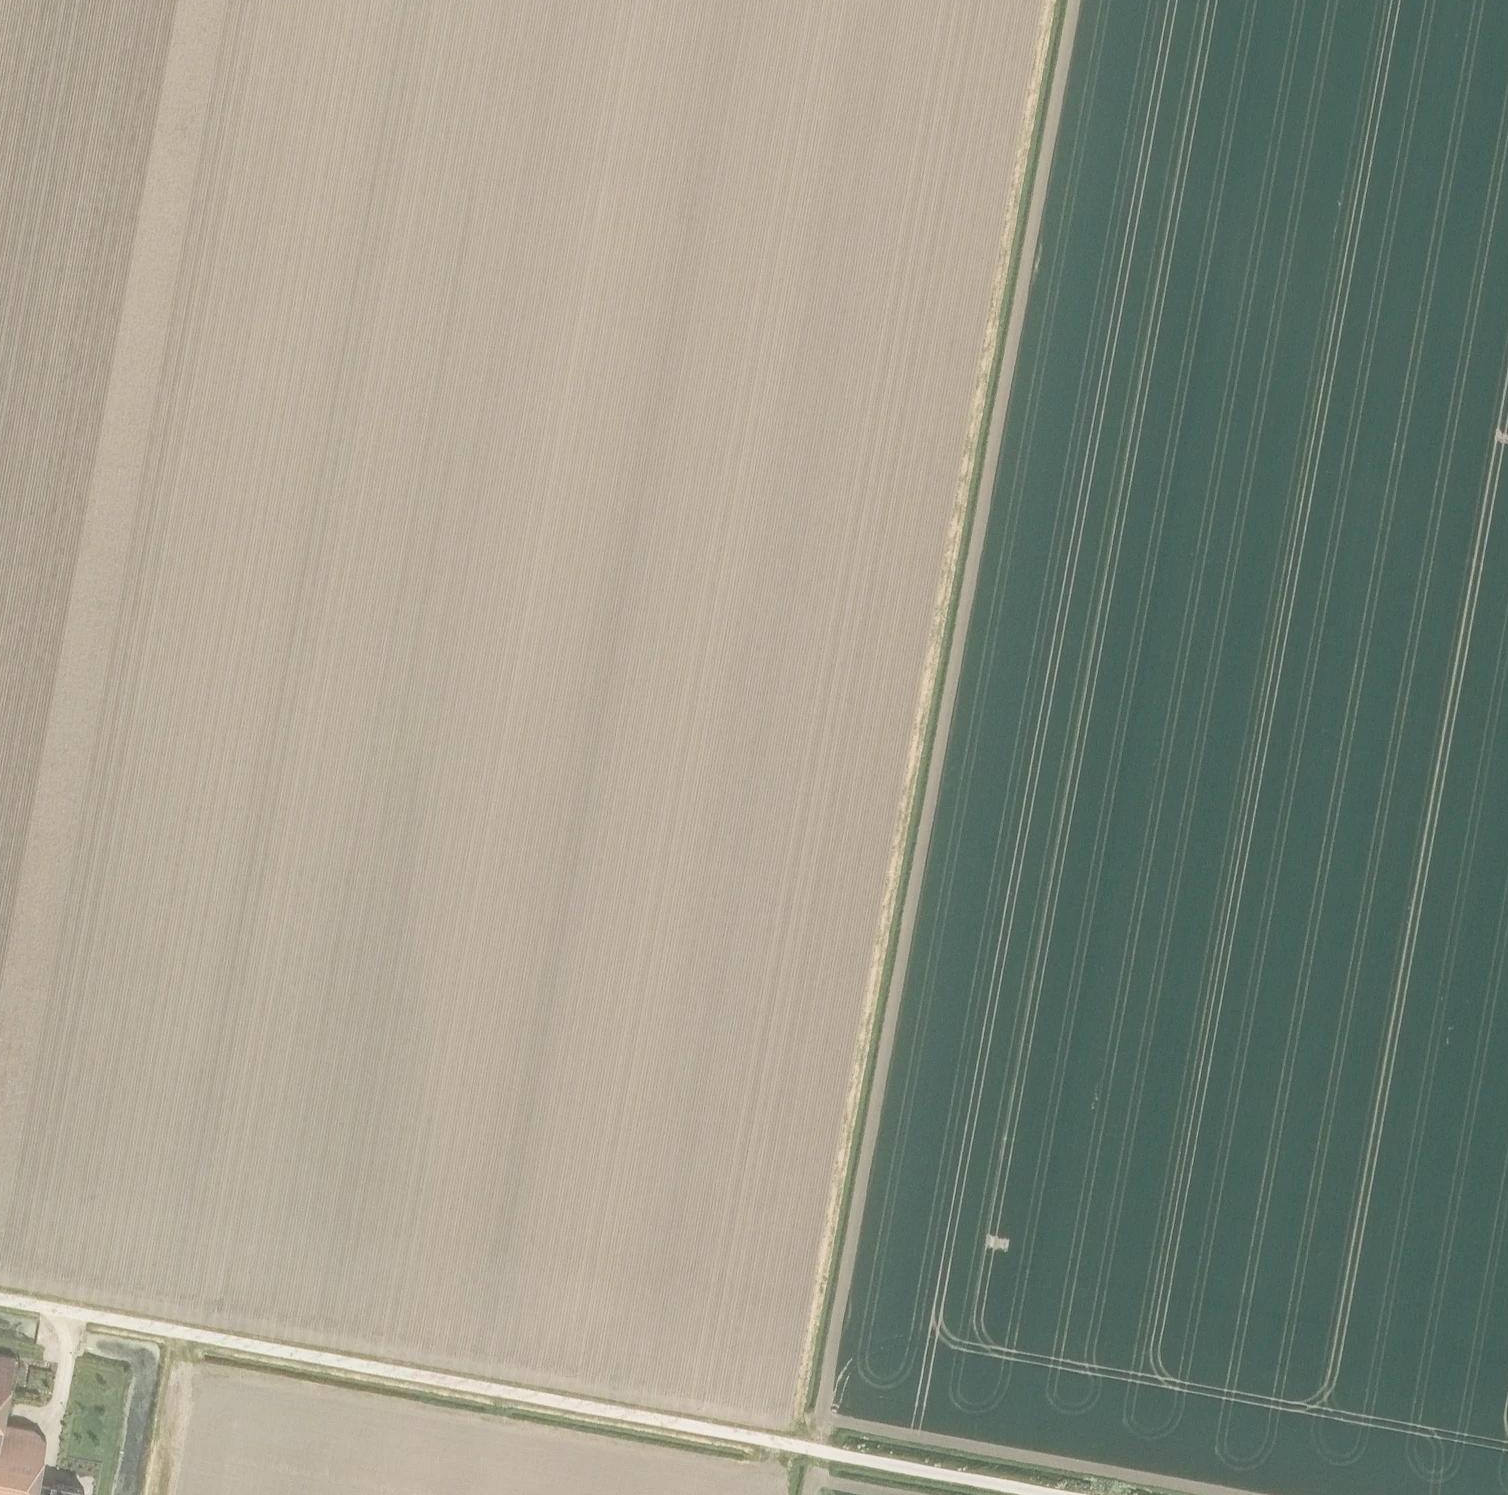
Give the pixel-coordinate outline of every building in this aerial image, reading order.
[(52,1483),(51,1487),(37,1484),(46,1438),(42,1437),(30,1428),(2,1423),(15,1358),(0,1355),(0,1494),(83,1494),(84,1489),(52,1483)]
